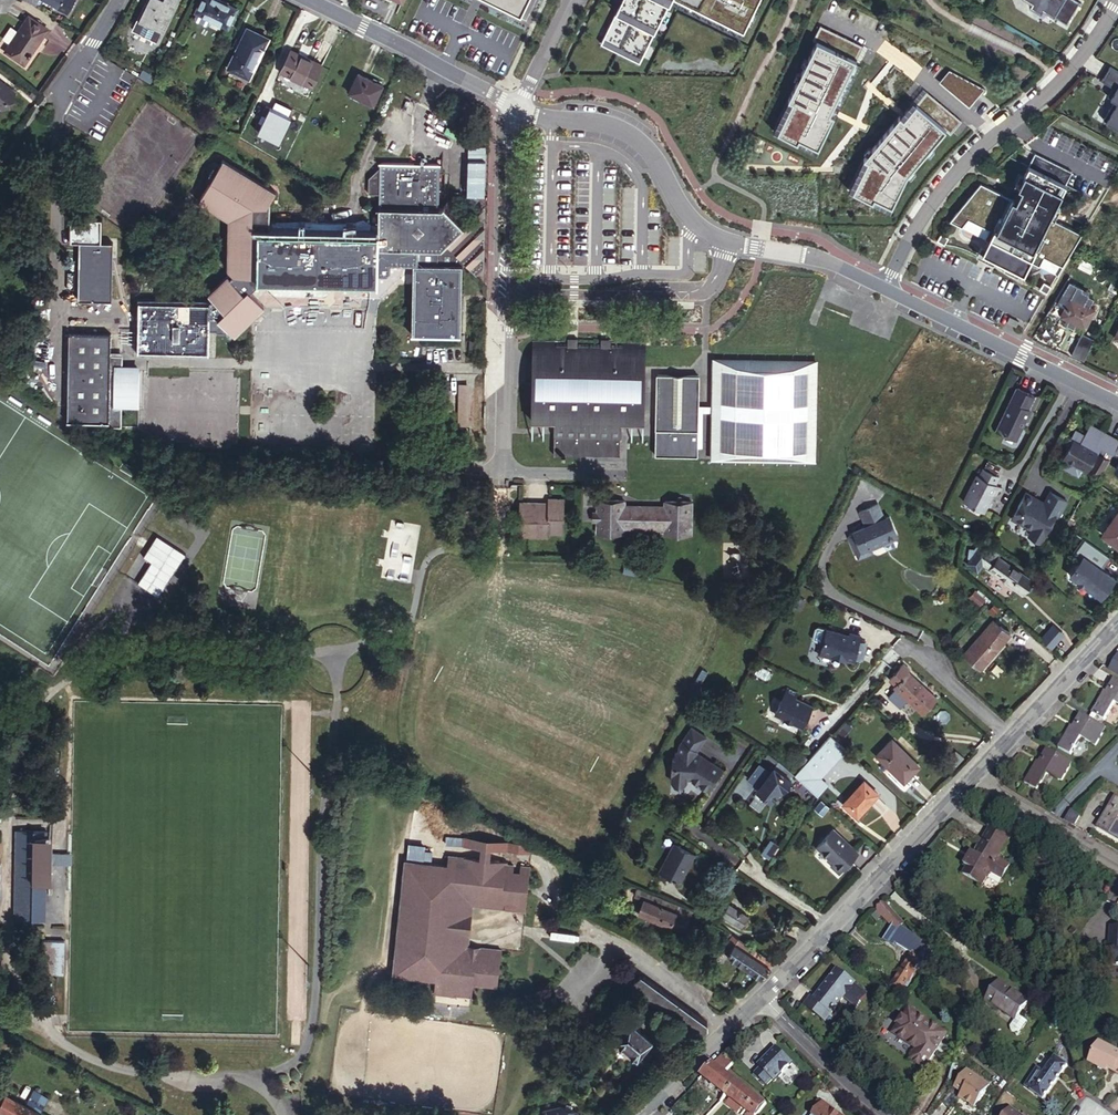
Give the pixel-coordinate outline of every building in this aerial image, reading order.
[(65,16),(67,12),(74,0),(42,0),(56,8),(55,10),(65,16)] [(176,0),(162,0),(160,4),(151,0),(148,0),(143,8),(141,7),(128,32),(154,45),(176,0)] [(194,15),(195,16),(192,21),(194,24),(203,29),(206,28),(209,23),(224,30),(232,12),(208,0),(202,0),(194,15)] [(521,13),(527,0),(493,0),(521,13)] [(596,44),(639,65),(667,4),(742,35),(756,0),(618,0),(596,44)] [(1031,3),(1029,6),(1041,13),(1042,9),(1066,23),(1079,1),(1078,0),(1027,0),(1031,3)] [(3,52),(23,65),(34,48),(33,47),(44,30),(26,17),(16,33),(9,28),(1,39),(8,44),(3,52)] [(861,45),(819,26),(812,41),(815,42),(775,133),(816,152),(859,63),(854,60),(861,45)] [(245,82),(264,44),(244,33),(225,71),(245,82)] [(289,54),(278,75),(309,91),(320,69),(289,54)] [(951,66),(939,82),(970,105),(982,90),(951,66)] [(1113,87),(1108,96),(1111,97),(1115,100),(1104,119),(1117,127),(1117,71),(1110,66),(1101,80),(1113,87)] [(356,78),(347,97),(372,109),(381,90),(356,78)] [(0,83),(0,108),(2,110),(14,93),(0,83)] [(960,121),(925,91),(902,119),(899,116),(861,159),(866,160),(864,162),(851,192),(889,210),(905,175),(944,130),(948,133),(960,121)] [(961,248),(1039,288),(1046,292),(1050,286),(1081,233),(1053,219),(1060,206),(1056,203),(1072,171),(1035,153),(1023,173),(1020,172),(1014,182),(1022,186),(1015,199),(981,182),(949,220),(936,240),(944,244),(961,248)] [(463,266),(438,266),(438,250),(442,250),(466,227),(452,211),(447,215),(440,215),(440,212),(440,164),(378,163),(378,168),(367,178),(367,195),(377,195),(377,234),(270,233),(270,204),(277,193),(224,161),(200,203),(230,221),(229,271),(234,276),(231,279),(229,277),(209,296),(214,300),(210,303),(140,302),(139,352),(210,353),(210,332),(217,332),(217,334),(228,334),(230,331),(235,336),(250,321),(250,315),(261,303),(258,300),(269,290),(276,298),(325,299),(335,289),(345,299),(380,299),(401,279),(406,285),(414,285),(413,335),(462,336),(463,266)] [(451,207),(440,212),(440,215),(447,215),(452,211),(451,207)] [(438,266),(463,266),(467,266),(477,277),(485,269),(485,210),(466,227),(442,250),(438,250),(438,266)] [(117,303),(119,246),(86,246),(84,302),(117,303)] [(401,279),(380,299),(345,299),(335,289),(325,299),(276,298),(269,290),(258,300),(261,303),(269,309),(381,311),(406,287),(406,285),(401,279)] [(1065,308),(1061,317),(1069,320),(1066,326),(1074,329),(1076,324),(1085,328),(1094,309),(1089,307),(1083,304),(1070,298),(1074,287),(1066,283),(1056,304),(1065,308)] [(1088,294),(1083,304),(1089,307),(1094,297),(1088,294)] [(269,309),(261,303),(250,315),(250,321),(269,309)] [(1010,317),(1007,322),(1015,328),(1019,322),(1010,317)] [(1085,360),(1093,337),(1079,332),(1072,355),(1085,360)] [(76,335),(73,423),(115,424),(115,418),(117,366),(117,357),(118,336),(76,335)] [(595,337),(595,343),(576,343),(576,338),(565,338),(565,342),(531,342),(530,420),(553,420),(553,455),(619,455),(620,420),(643,421),(644,344),(607,343),(607,338),(595,337)] [(129,357),(117,357),(117,366),(129,366),(129,357)] [(810,459),(811,360),(711,359),(711,406),(711,413),(710,458),(810,459)] [(129,366),(117,366),(115,418),(127,418),(128,409),(145,410),(146,374),(129,374),(129,370),(129,366)] [(697,376),(656,375),(654,454),(696,454),(696,448),(696,406),(697,376)] [(463,385),(463,405),(462,427),(474,427),(474,386),(463,385)] [(1026,410),(1032,397),(1014,388),(993,431),(1014,441),(1028,411),(1026,410)] [(701,413),(711,413),(711,406),(696,406),(696,448),(701,448),(701,413)] [(127,418),(115,418),(115,424),(115,428),(127,428),(127,418)] [(1096,443),(1102,433),(1089,426),(1088,429),(1097,434),(1093,442),(1096,443)] [(1117,442),(1102,433),(1096,443),(1093,442),(1097,434),(1088,429),(1084,436),(1074,431),(1069,439),(1068,439),(1065,444),(1068,446),(1064,455),(1065,459),(1067,460),(1064,465),(1065,470),(1074,474),(1079,473),(1081,467),(1083,468),(1088,467),(1089,465),(1102,473),(1117,442)] [(992,485),(996,478),(980,469),(976,477),(973,476),(960,501),(979,511),(982,510),(986,503),(986,501),(989,495),(990,496),(995,487),(992,485)] [(1041,540),(1054,516),(1057,518),(1066,503),(1048,493),(1042,503),(1042,504),(1044,505),(1041,509),(1036,506),(1034,499),(1024,493),(1016,506),(1020,509),(1013,521),(1030,530),(1028,533),(1029,537),(1036,541),(1041,540)] [(519,535),(549,536),(549,533),(564,533),(565,498),(547,497),(547,503),(520,502),(519,535)] [(664,505),(658,505),(624,504),(624,499),(597,498),(597,511),(592,511),(592,519),(597,519),(597,531),(623,532),(623,526),(662,528),(662,532),(690,533),(691,499),(664,500),(664,505)] [(1042,503),(1034,499),(1036,506),(1041,509),(1044,505),(1042,504),(1042,503)] [(864,527),(847,535),(857,558),(900,540),(890,516),(884,519),(878,503),(857,511),(864,527)] [(1013,521),(1020,509),(1016,506),(1009,518),(1013,521)] [(1101,534),(1117,547),(1117,511),(1101,534)] [(185,554),(155,535),(142,556),(151,562),(137,582),(158,596),(185,554)] [(1107,557),(1083,539),(1073,553),(1080,559),(1069,574),(1092,591),(1093,590),(1102,596),(1114,579),(1107,574),(1102,574),(1101,570),(1099,568),(1107,557)] [(750,543),(726,543),(724,578),(749,579),(750,543)] [(977,570),(982,562),(980,561),(988,551),(979,545),(979,546),(976,545),(974,548),(969,548),(967,556),(970,558),(966,562),(977,570)] [(991,547),(989,550),(997,555),(999,553),(991,547)] [(997,555),(989,550),(988,551),(980,561),(982,562),(1023,592),(1025,590),(1030,583),(1032,580),(997,555)] [(980,605),(985,597),(974,589),(968,597),(980,605)] [(804,602),(796,598),(791,607),(799,611),(804,602)] [(1002,641),(1009,634),(996,622),(965,655),(982,670),(1006,644),(1002,641)] [(867,644),(860,642),(861,636),(851,634),(850,636),(841,633),(816,627),(810,629),(808,639),(822,643),(819,653),(820,655),(832,658),(835,656),(854,661),(855,658),(863,660),(867,644)] [(1045,637),(1056,647),(1066,636),(1055,627),(1045,637)] [(1013,638),(1009,634),(1002,641),(1006,644),(1013,638)] [(1053,651),(1056,647),(1045,637),(1042,641),(1053,651)] [(1117,673),(1117,652),(1109,668),(1117,673)] [(896,687),(894,689),(925,718),(939,702),(908,674),(910,672),(904,667),(890,681),(896,687)] [(1117,703),(1117,681),(1114,678),(1108,689),(1105,688),(1092,712),(1105,719),(1116,702),(1117,703)] [(813,706),(801,700),(800,701),(796,699),(796,698),(798,694),(788,689),(776,714),(803,727),(813,706)] [(1081,738),(1094,746),(1105,728),(1079,713),(1072,727),(1070,725),(1057,747),(1070,755),(1081,738)] [(691,778),(708,790),(722,769),(699,754),(695,753),(696,750),(705,737),(690,727),(677,744),(676,753),(672,753),(672,759),(669,759),(669,779),(673,783),(680,784),(685,780),(685,778),(691,778)] [(877,753),(906,779),(920,763),(892,737),(877,753)] [(1045,773),(1060,781),(1071,762),(1046,748),(1039,762),(1035,761),(1023,783),(1037,790),(1045,773)] [(820,763),(811,756),(802,765),(810,773),(820,763)] [(777,761),(774,764),(756,788),(758,789),(768,798),(770,799),(781,787),(782,788),(794,774),(777,761)] [(880,794),(865,780),(844,803),(859,816),(880,794)] [(758,789),(747,802),(758,811),(768,798),(758,789)] [(1117,795),(1109,808),(1107,806),(1097,824),(1110,831),(1117,818),(1117,796),(1117,795)] [(1073,808),(1067,818),(1075,822),(1080,813),(1073,808)] [(1110,831),(1117,836),(1117,834),(1117,818),(1110,831)] [(18,826),(17,917),(48,917),(48,915),(48,906),(49,878),(49,832),(49,826),(18,826)] [(850,857),(858,849),(833,826),(816,844),(833,859),(831,862),(839,870),(846,862),(843,860),(848,855),(850,857)] [(1004,837),(985,827),(970,854),(964,851),(958,862),(964,865),(960,874),(979,885),(987,871),(998,877),(1004,865),(993,859),(1004,837)] [(56,832),(49,832),(49,878),(55,878),(55,860),(64,860),(74,860),(74,849),(64,849),(55,849),(56,832)] [(534,840),(469,832),(467,841),(533,849),(534,840)] [(655,867),(675,878),(691,850),(672,839),(661,859),(659,858),(655,867)] [(612,866),(619,852),(613,849),(606,863),(612,866)] [(467,862),(468,852),(451,850),(450,859),(467,862)] [(527,907),(533,863),(523,862),(522,867),(518,867),(509,866),(509,860),(509,856),(468,852),(467,862),(450,859),(406,854),(393,969),(436,974),(434,986),(473,991),(475,979),(498,982),(502,952),(455,946),(462,892),(518,900),(518,906),(527,907)] [(639,888),(629,883),(627,887),(637,892),(639,888)] [(639,888),(637,892),(636,894),(645,898),(639,911),(681,929),(689,909),(670,901),(639,888)] [(474,901),(518,906),(518,900),(462,892),(455,946),(502,952),(503,945),(469,941),(474,901)] [(898,927),(906,920),(888,900),(880,907),(898,927)] [(741,927),(748,915),(724,901),(722,905),(718,912),(741,927)] [(1111,925),(1108,969),(1117,969),(1117,926),(1111,925)] [(717,932),(728,937),(729,935),(731,931),(721,926),(717,932)] [(744,963),(755,947),(731,931),(729,935),(731,936),(729,939),(733,941),(728,949),(727,951),(744,963)] [(64,939),(42,939),(42,973),(64,973),(64,939)] [(733,941),(729,939),(724,947),(728,949),(733,941)] [(923,956),(927,959),(936,947),(927,941),(919,953),(923,956)] [(761,974),(776,960),(755,947),(744,963),(761,974)] [(900,992),(915,968),(923,956),(919,953),(914,950),(890,985),(900,992)] [(923,956),(915,968),(919,971),(927,959),(923,956)] [(855,981),(836,967),(825,980),(827,981),(814,996),(811,994),(805,1001),(823,1016),(829,1009),(832,1011),(845,994),(853,1000),(851,1001),(857,1005),(868,991),(857,983),(856,984),(854,983),(855,981)] [(665,1007),(674,995),(643,974),(634,985),(665,1007)] [(996,984),(988,997),(1018,1016),(1026,1004),(996,984)] [(701,1033),(708,1026),(708,1024),(709,1021),(708,1020),(674,995),(665,1007),(701,1033)] [(1018,1016),(988,997),(984,1003),(995,1010),(995,1009),(1015,1021),(1018,1016)] [(826,1019),(832,1011),(829,1009),(823,1016),(826,1019)] [(653,1038),(632,1020),(617,1039),(637,1056),(653,1038)] [(919,1075),(940,1043),(906,1020),(902,1027),(898,1025),(892,1034),(895,1037),(891,1044),(914,1059),(908,1068),(919,1075)] [(1110,1068),(1110,1066),(1116,1069),(1116,1071),(1117,1072),(1117,1048),(1099,1038),(1088,1060),(1099,1065),(1098,1067),(1099,1069),(1104,1072),(1105,1071),(1106,1069),(1108,1070),(1110,1068)] [(764,1057),(757,1064),(759,1067),(754,1072),(766,1084),(772,1078),(774,1080),(792,1062),(775,1046),(769,1052),(771,1054),(765,1059),(764,1057)] [(724,1053),(714,1061),(726,1071),(734,1062),(724,1053)] [(1067,1063),(1055,1054),(1044,1069),(1037,1065),(1026,1083),(1032,1088),(1031,1088),(1043,1097),(1067,1063)] [(713,1062),(702,1076),(725,1093),(736,1078),(726,1071),(714,1061),(713,1062)] [(565,1075),(571,1081),(573,1082),(579,1076),(568,1066),(565,1069),(568,1072),(565,1075)] [(988,1085),(966,1069),(954,1087),(962,1092),(959,1096),(974,1107),(988,1085)] [(736,1078),(725,1093),(736,1101),(747,1087),(736,1078)] [(747,1087),(736,1101),(746,1109),(757,1095),(747,1087)] [(50,1096),(35,1088),(27,1103),(42,1111),(50,1096)] [(746,1109),(754,1114),(756,1114),(767,1101),(757,1095),(746,1109)] [(823,1099),(812,1114),(814,1114),(841,1114),(832,1109),(833,1107),(823,1099)] [(576,1108),(572,1107),(571,1103),(566,1101),(564,1105),(559,1103),(542,1108),(544,1114),(583,1114),(576,1108)] [(1012,1105),(1004,1114),(1025,1114),(1012,1105)]
